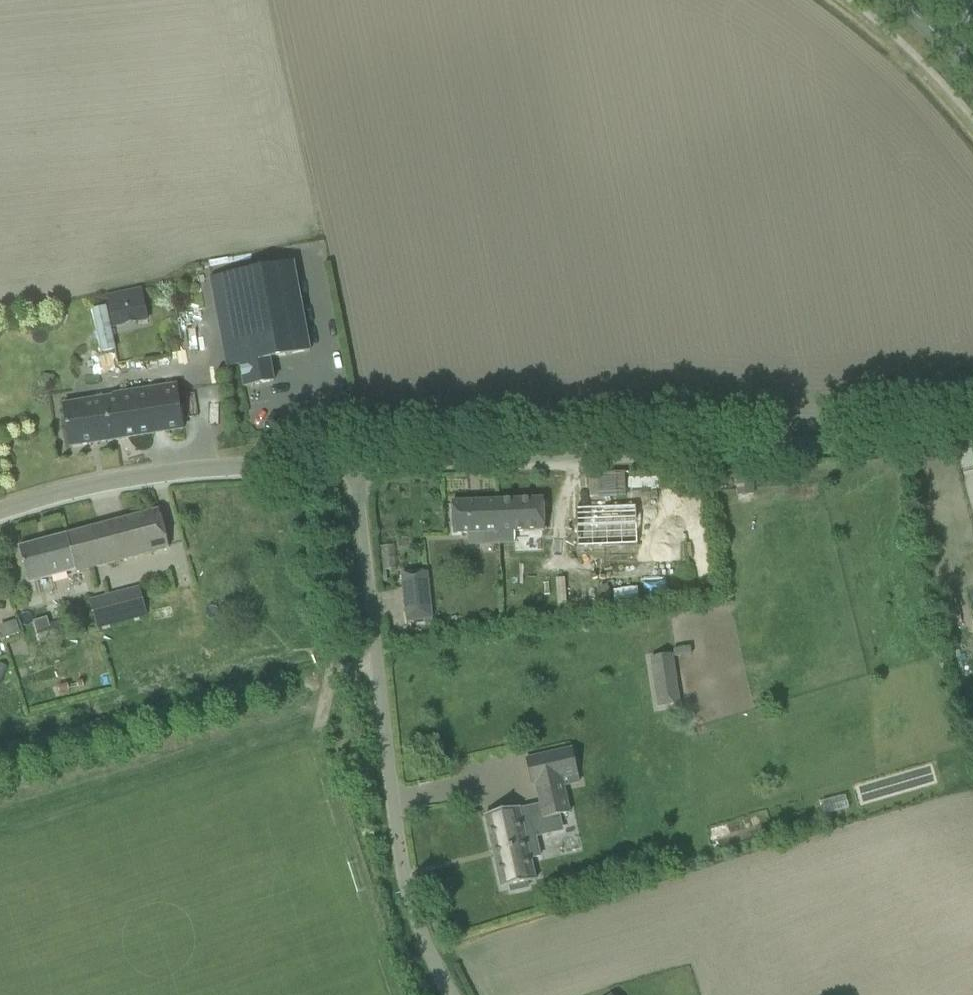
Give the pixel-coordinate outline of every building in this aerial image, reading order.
[(210,278),(227,366),(239,364),(240,368),(244,387),(273,382),(269,359),(310,352),(306,332),(293,263),(210,278)] [(107,293),(110,325),(149,321),(145,289),(107,293)] [(183,430),(180,410),(176,385),(112,395),(112,396),(62,404),(69,448),(183,430)] [(661,491),(661,474),(591,477),(591,494),(661,491)] [(754,497),(753,479),(736,480),(737,498),(754,497)] [(543,499),(497,501),(499,543),(514,542),(514,532),(544,531),(543,499)] [(484,543),(499,543),(497,501),(451,503),(453,534),(483,533),(484,543)] [(579,504),(579,551),(640,552),(640,504),(579,504)] [(19,548),(28,583),(75,571),(76,573),(169,548),(159,511),(19,548)] [(428,572),(402,575),(406,623),(432,620),(428,572)] [(96,629),(146,615),(139,589),(89,602),(96,629)] [(61,637),(58,626),(50,629),(47,618),(33,622),(40,644),(61,637)] [(671,656),(650,659),(653,683),(659,682),(663,706),(679,703),(671,656)] [(115,678),(118,693),(129,690),(125,676),(115,678)] [(532,823),(571,814),(565,788),(579,785),(571,749),(525,760),(531,788),(534,787),(538,804),(484,816),(501,889),(509,887),(511,892),(529,888),(527,882),(536,880),(531,860),(540,858),(532,823)]
